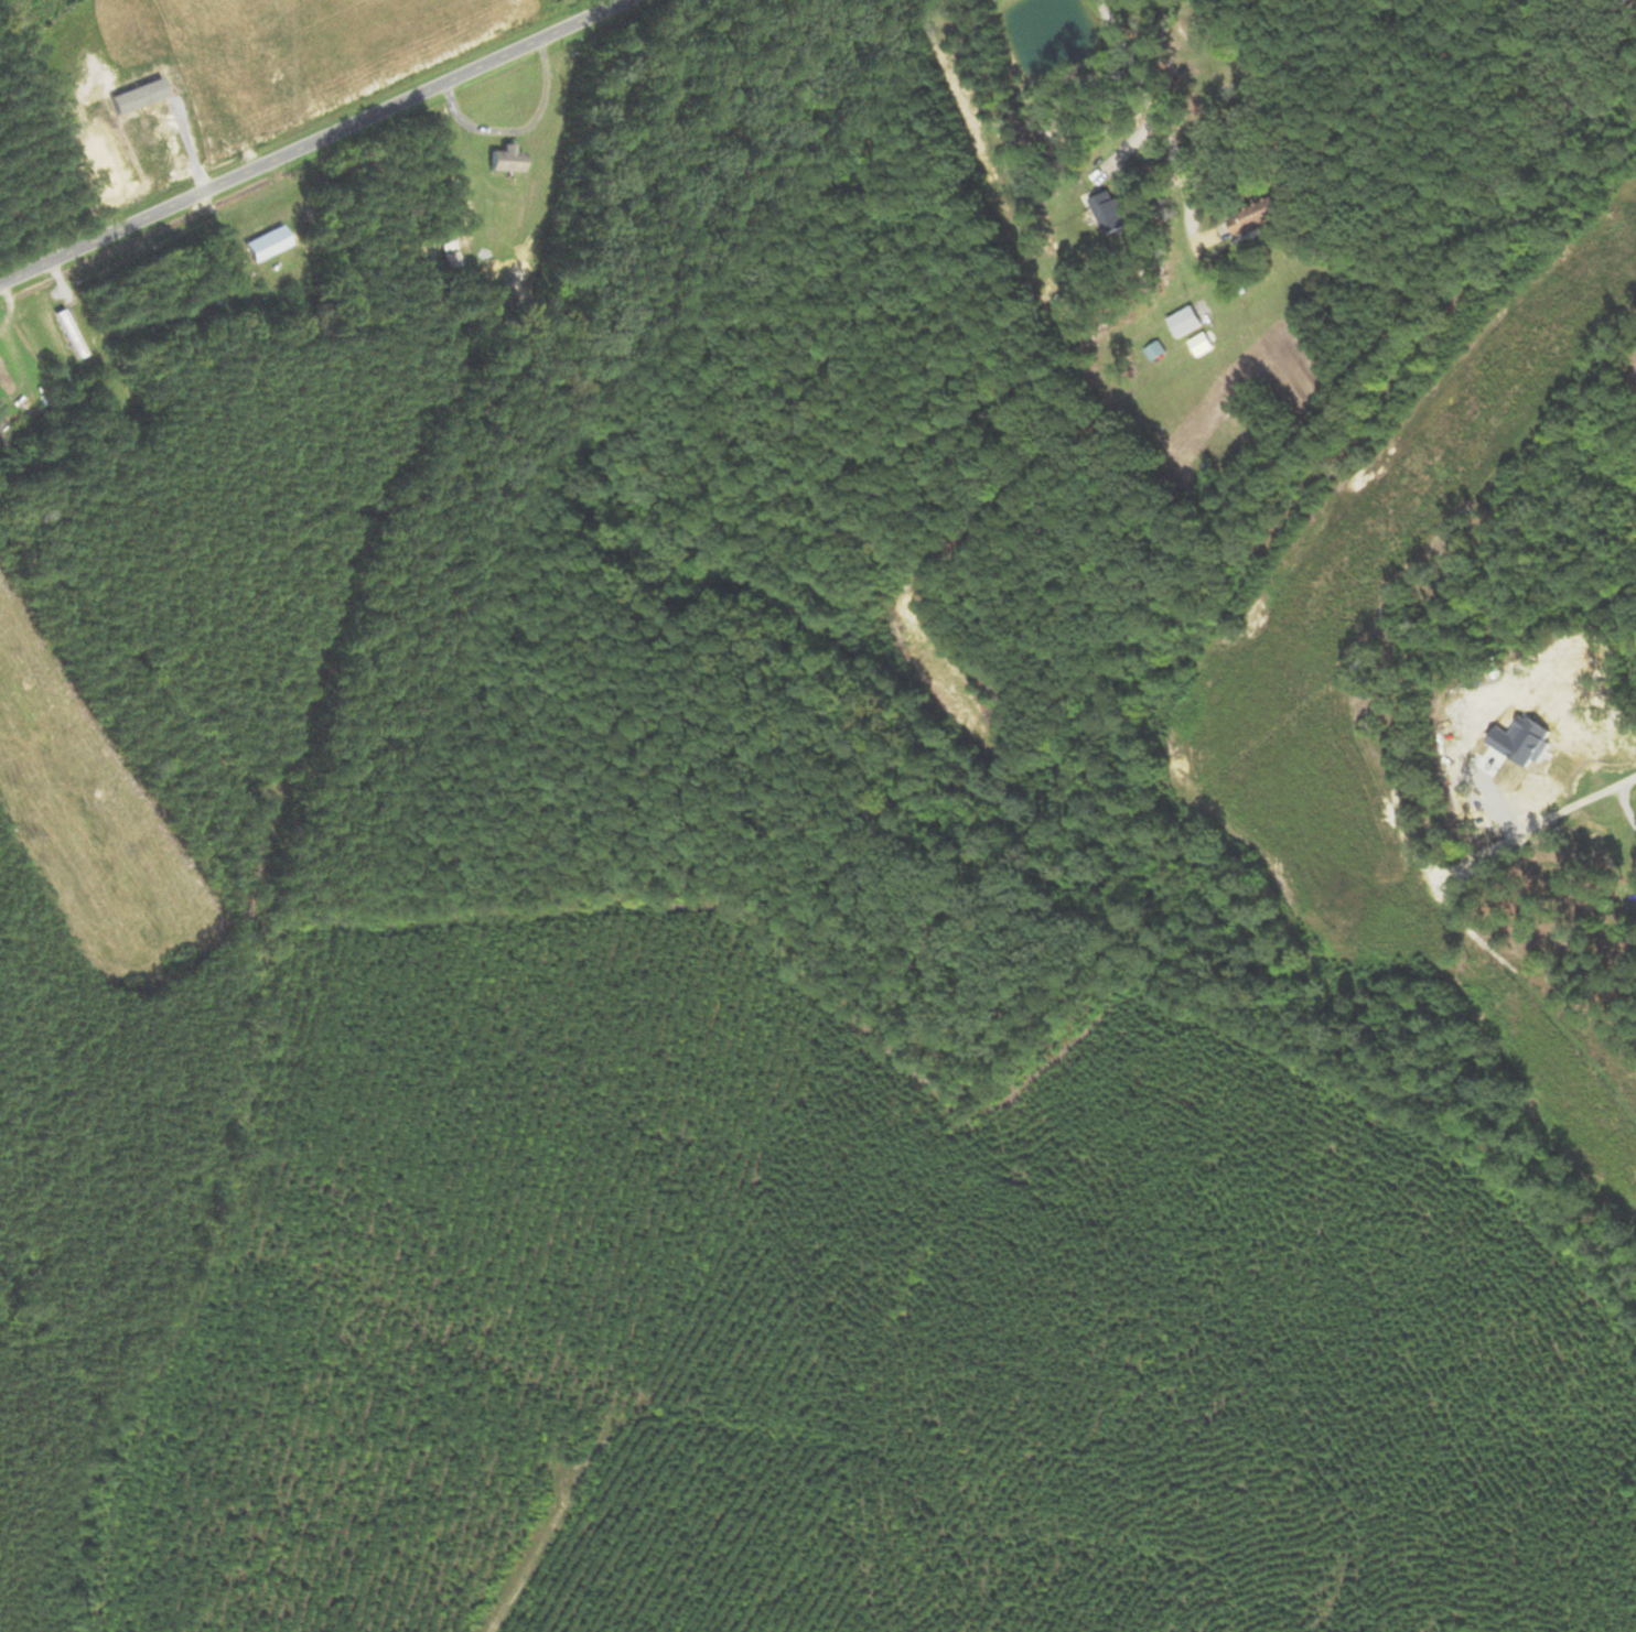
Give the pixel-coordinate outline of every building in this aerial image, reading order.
[(488,172),(520,173),(520,153),(488,152),(488,172)] [(1089,202),(1108,237),(1129,226),(1110,191),(1089,202)] [(1284,216),(1275,195),(1227,216),(1236,237),(1284,216)] [(270,228),(278,250),(287,247),(278,225),(270,228)] [(458,267),(450,236),(437,240),(446,270),(458,267)] [(240,242),(251,264),(260,259),(249,238),(240,242)] [(1167,320),(1178,339),(1203,326),(1192,306),(1167,320)] [(54,314),(76,360),(85,356),(62,310),(54,314)] [(1144,351),(1153,364),(1167,354),(1158,341),(1144,351)] [(7,393),(15,387),(0,363),(0,382),(7,393)]
